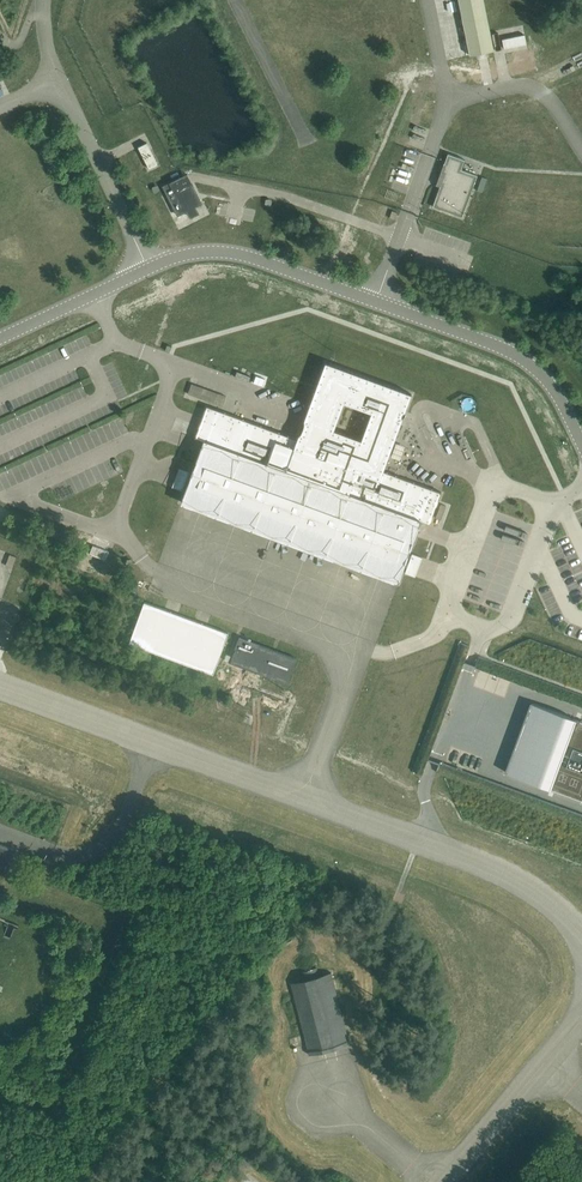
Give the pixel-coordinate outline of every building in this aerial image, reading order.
[(494,51),(484,0),(459,0),(470,55),(494,51)] [(526,44),(525,35),(502,39),(504,48),(526,44)] [(158,164),(147,143),(138,147),(149,169),(158,164)] [(462,217),(475,183),(478,175),(462,169),(465,159),(448,153),(445,163),(444,163),(444,164),(443,181),(441,185),(440,185),(433,206),(462,217)] [(196,206),(202,203),(187,174),(163,186),(178,215),(187,211),(190,217),(191,217),(199,213),(196,206)] [(482,176),(482,177),(477,191),(482,192),(487,178),(482,176)] [(427,524),(429,525),(442,492),(384,471),(412,394),(326,362),(297,439),(207,406),(195,439),(197,439),(197,438),(204,441),(185,491),(185,492),(181,502),(399,582),(421,521),(428,524),(427,524)] [(233,399),(199,386),(195,396),(230,409),(233,399)] [(182,458),(182,459),(179,467),(179,468),(190,471),(193,462),(185,460),(182,458)] [(179,468),(172,487),(182,490),(190,471),(179,468)] [(446,506),(441,504),(436,518),(441,520),(446,506)] [(106,560),(107,558),(108,558),(109,555),(108,554),(109,552),(93,545),(90,554),(106,560)] [(405,573),(415,576),(423,557),(412,553),(405,573)] [(214,674),(229,633),(144,602),(129,643),(214,674)] [(230,662),(261,674),(287,684),(297,658),(240,637),(230,662)] [(533,703),(532,703),(531,705),(533,706),(529,715),(528,714),(527,716),(529,717),(525,726),(524,726),(523,727),(523,728),(525,728),(521,737),(520,737),(519,739),(520,739),(517,749),(516,748),(515,750),(516,750),(513,760),(511,759),(511,761),(512,762),(509,771),(507,771),(506,773),(507,773),(544,786),(548,788),(567,795),(569,796),(581,800),(581,722),(573,718),(570,717),(533,703)] [(9,871),(17,849),(0,843),(0,868),(9,871)] [(320,975),(318,967),(301,972),(303,980),(291,983),(304,1035),(309,1055),(350,1044),(332,972),(320,975)]
